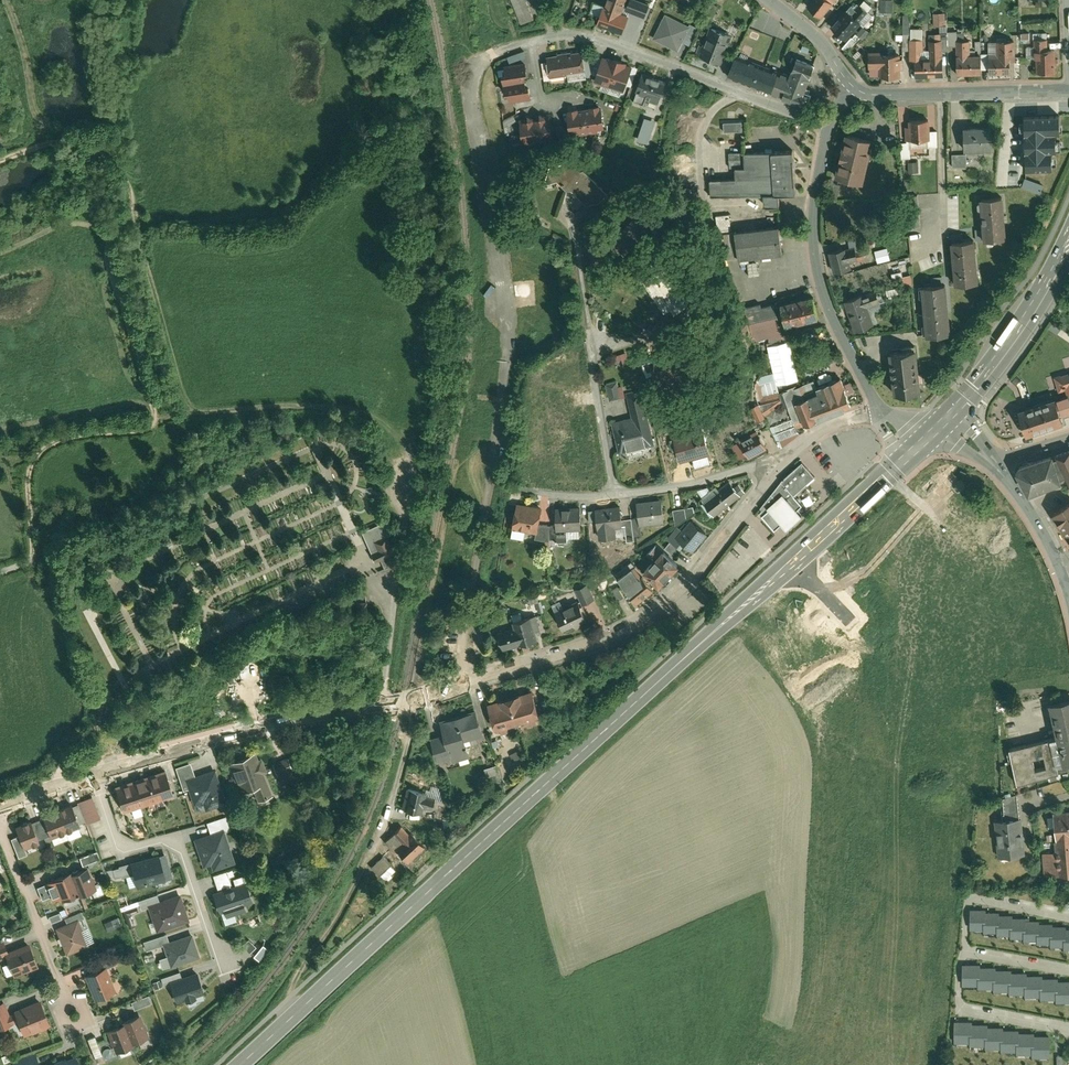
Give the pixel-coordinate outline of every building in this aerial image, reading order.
[(525,0),(509,0),(521,27),(534,22),(525,0)] [(597,26),(621,33),(627,15),(622,13),(626,0),(606,0),(597,26)] [(637,0),(628,0),(625,11),(645,17),(650,4),(637,0)] [(684,10),(694,0),(674,0),(684,10)] [(806,7),(821,19),(836,0),(812,0),(806,7)] [(879,12),(892,13),(893,0),(880,0),(879,12)] [(852,3),(830,27),(845,40),(862,22),(864,24),(871,15),(858,4),(856,6),(852,3)] [(665,14),(654,38),(678,50),(682,43),(690,26),(665,14)] [(940,27),(946,26),(946,14),(933,14),(933,27),(940,27)] [(640,22),(634,20),(628,38),(634,40),(640,22)] [(903,50),(910,50),(909,37),(911,37),(911,27),(911,24),(903,24),(903,35),(903,42),(903,50)] [(690,25),(690,26),(682,43),(689,47),(698,29),(690,25)] [(699,56),(719,63),(730,33),(710,26),(703,46),(699,55),(699,56)] [(929,28),(924,28),(924,37),(924,50),(931,50),(931,39),(943,39),(943,50),(947,50),(947,47),(947,31),(947,26),(946,26),(940,27),(940,33),(929,33),(929,28)] [(863,27),(857,34),(863,39),(869,32),(863,27)] [(911,37),(924,37),(924,28),(924,27),(911,27),(911,37)] [(947,31),(947,47),(956,47),(956,40),(956,31),(947,31)] [(914,64),(914,77),(944,77),(943,50),(943,39),(931,39),(931,50),(931,57),(924,58),(924,50),(924,37),(911,37),(909,37),(910,50),(910,64),(914,64)] [(855,42),(850,38),(844,45),(849,49),(855,42)] [(1031,39),(1033,74),(1054,73),(1053,48),(1045,48),(1044,39),(1031,39)] [(979,69),(983,69),(983,54),(968,54),(968,40),(956,40),(956,47),(956,73),(979,73),(979,69)] [(983,54),(983,69),(987,69),(987,73),(1007,73),(1007,60),(1013,60),(1013,40),(988,41),(988,54),(983,54)] [(695,53),(699,55),(703,46),(698,44),(695,53)] [(582,50),(546,55),(547,62),(549,77),(584,73),(585,72),(584,69),(583,56),(582,50)] [(904,67),(903,54),(883,54),(883,50),(869,51),(869,69),(880,69),(880,77),(901,76),(901,67),(904,67)] [(590,73),(596,75),(602,56),(596,54),(594,60),(590,73)] [(736,54),(727,78),(800,106),(816,63),(797,56),(790,74),(736,54)] [(608,58),(602,56),(596,75),(593,83),(623,93),(625,87),(632,66),(626,64),(627,61),(609,55),(608,58)] [(590,73),(594,60),(583,56),(584,69),(585,72),(584,73),(583,75),(589,77),(590,73)] [(528,74),(526,61),(504,64),(505,70),(502,71),(505,98),(509,97),(510,103),(531,100),(529,84),(526,85),(525,75),(528,74)] [(549,77),(547,62),(541,63),(543,81),(550,80),(549,77)] [(637,68),(632,66),(625,87),(630,88),(637,68)] [(648,76),(643,74),(636,91),(648,96),(646,101),(657,104),(665,82),(661,81),(662,79),(648,74),(648,76)] [(601,106),(567,111),(571,138),(605,133),(601,106)] [(552,143),(548,115),(544,115),(539,111),(536,116),(532,117),(527,113),(523,118),(519,119),(523,147),(552,143)] [(516,121),(512,115),(503,121),(504,134),(510,133),(508,125),(516,121)] [(1060,134),(1059,115),(1025,116),(1025,169),(1052,168),(1052,152),(1057,152),(1056,134),(1060,134)] [(906,126),(907,140),(909,140),(910,148),(930,148),(929,139),(929,130),(928,118),(909,119),(909,125),(906,126)] [(741,122),(721,123),(722,133),(742,131),(741,122)] [(657,127),(646,123),(638,146),(648,150),(657,127)] [(989,148),(988,124),(964,125),(965,149),(989,148)] [(937,129),(929,130),(929,139),(930,148),(938,147),(937,129)] [(862,185),(873,139),(845,133),(834,179),(862,185)] [(909,140),(907,140),(907,141),(900,142),(901,159),(910,159),(910,148),(909,140)] [(559,190),(565,188),(555,217),(567,228),(591,219),(594,207),(609,194),(584,167),(582,169),(575,161),(577,159),(567,148),(546,167),(539,173),(538,180),(548,190),(556,187),(559,190)] [(797,193),(795,149),(745,152),(745,154),(728,155),(728,162),(745,162),(745,167),(735,168),(735,181),(709,182),(710,197),(764,195),(764,205),(781,204),(780,194),(797,193)] [(974,165),(974,153),(963,154),(963,152),(950,152),(950,168),(961,168),(961,166),(974,165)] [(918,161),(907,161),(908,174),(919,174),(918,161)] [(1044,185),(1025,178),(1022,187),(1040,194),(1044,185)] [(840,185),(832,184),(829,199),(837,200),(840,185)] [(980,240),(1002,238),(999,196),(976,198),(980,240)] [(637,212),(610,235),(627,254),(654,231),(637,212)] [(716,235),(734,233),(733,222),(715,224),(716,235)] [(783,255),(779,227),(734,233),(737,261),(783,255)] [(950,285),(974,283),(972,240),(948,242),(950,285)] [(855,246),(829,253),(834,277),(852,272),(850,264),(865,260),(863,251),(857,252),(855,246)] [(875,260),(888,258),(886,247),(874,249),(875,260)] [(691,297),(667,261),(655,268),(650,261),(643,266),(648,273),(645,275),(653,287),(649,289),(657,300),(660,298),(666,306),(672,302),(676,308),(691,297)] [(926,335),(947,333),(943,284),(922,286),(926,335)] [(878,289),(843,301),(854,333),(874,326),(867,307),(882,302),(878,289)] [(819,319),(814,295),(780,303),(785,327),(819,319)] [(782,338),(773,305),(760,308),(759,304),(743,308),(749,331),(756,340),(768,337),(769,341),(782,338)] [(789,344),(768,349),(776,384),(797,379),(789,344)] [(627,349),(630,357),(638,354),(635,346),(627,349)] [(890,351),(894,394),(920,391),(915,348),(890,351)] [(1059,417),(1068,414),(1068,372),(1051,377),(1052,381),(1048,382),(1051,390),(1055,388),(1056,394),(1063,392),(1064,395),(1053,399),(1059,417)] [(787,409),(796,430),(807,425),(806,424),(819,419),(817,415),(842,405),(843,409),(850,407),(847,399),(850,398),(841,377),(816,387),(815,384),(805,388),(803,385),(797,388),(796,385),(785,389),(785,391),(777,394),(783,410),(787,409)] [(617,379),(604,382),(609,401),(621,398),(617,379)] [(654,444),(640,387),(625,391),(631,415),(610,421),(619,453),(654,444)] [(1059,417),(1053,399),(1053,397),(1013,410),(1021,435),(1061,423),(1059,417)] [(673,436),(681,462),(711,453),(702,426),(673,436)] [(739,440),(748,458),(767,448),(757,430),(739,440)] [(1050,457),(1048,453),(1014,465),(1012,471),(1024,493),(1058,482),(1057,478),(1061,477),(1065,486),(1066,486),(1068,484),(1068,455),(1066,449),(1051,456),(1052,457),(1050,457)] [(786,501),(791,496),(797,491),(812,477),(800,464),(779,483),(782,486),(770,497),(772,499),(762,508),(784,530),(800,514),(786,501)] [(702,503),(715,518),(745,493),(738,485),(734,488),(728,481),(718,489),(715,486),(710,490),(707,487),(695,491),(703,502),(702,503)] [(1048,511),(1051,517),(1047,519),(1059,539),(1064,536),(1068,544),(1068,498),(1048,511)] [(639,517),(640,525),(665,522),(662,499),(637,502),(639,517)] [(542,506),(518,501),(513,527),(538,532),(539,522),(542,506)] [(620,504),(596,507),(599,537),(617,535),(616,527),(622,526),(622,518),(620,504)] [(580,505),(556,506),(557,524),(557,529),(567,529),(580,528),(580,505)] [(693,507),(672,510),(674,525),(694,512),(693,507)] [(622,518),(622,526),(623,532),(626,532),(627,540),(635,539),(634,534),(632,517),(622,518)] [(632,517),(634,534),(641,533),(640,525),(639,517),(632,517)] [(684,544),(693,551),(707,534),(689,520),(675,537),(684,544)] [(360,532),(374,563),(395,553),(387,535),(391,533),(386,521),(360,532)] [(549,539),(549,538),(549,524),(539,522),(538,532),(537,537),(545,539),(549,539)] [(567,539),(567,529),(557,529),(557,524),(549,524),(549,538),(558,537),(558,539),(567,539)] [(679,550),(684,544),(675,537),(672,534),(667,540),(679,550)] [(652,560),(644,569),(661,585),(681,564),(659,543),(647,555),(652,560)] [(622,568),(626,573),(634,566),(630,561),(622,568)] [(637,603),(653,589),(634,566),(626,573),(625,574),(633,582),(625,589),(637,603)] [(573,585),(582,603),(594,598),(585,580),(573,585)] [(624,596),(618,586),(612,589),(618,599),(624,596)] [(564,606),(555,611),(564,628),(575,623),(577,627),(589,621),(578,599),(574,601),(573,598),(563,603),(564,606)] [(513,620),(525,617),(523,610),(510,613),(513,620)] [(503,648),(538,638),(535,629),(540,628),(536,613),(525,617),(513,620),(514,625),(498,630),(503,648)] [(533,688),(487,702),(495,728),(498,727),(499,733),(510,729),(508,724),(526,719),(528,725),(537,722),(536,716),(541,714),(533,688)] [(1060,763),(1068,762),(1068,698),(1045,704),(1053,737),(1005,747),(1013,783),(1056,773),(1054,765),(1060,763)] [(487,741),(476,707),(466,710),(466,712),(450,718),(449,716),(439,719),(443,733),(430,737),(438,760),(449,756),(451,762),(471,756),(468,747),(487,741)] [(271,795),(255,752),(227,763),(238,793),(251,787),(256,801),(271,795)] [(287,757),(271,763),(280,786),(301,778),(293,757),(287,759),(287,757)] [(183,780),(193,777),(189,763),(173,767),(181,791),(186,790),(183,780)] [(495,764),(483,768),(486,777),(498,773),(495,764)] [(123,812),(173,795),(164,769),(114,786),(123,812)] [(193,777),(183,780),(186,790),(191,806),(201,802),(203,809),(222,803),(212,771),(193,777)] [(425,794),(405,788),(399,810),(419,816),(421,809),(432,812),(435,799),(424,796),(425,794)] [(1004,819),(1019,818),(1017,793),(1004,797),(1004,819)] [(100,820),(92,798),(78,803),(86,825),(100,820)] [(70,802),(41,814),(50,836),(79,825),(72,807),(70,802)] [(1051,813),(1051,816),(1044,816),(1046,831),(1052,831),(1054,852),(1040,853),(1042,877),(1068,875),(1068,811),(1051,813)] [(205,823),(209,835),(223,831),(228,829),(224,817),(205,823)] [(1023,856),(1019,818),(1004,819),(992,821),(995,858),(1023,856)] [(31,821),(15,827),(18,834),(24,850),(40,844),(31,821)] [(408,835),(400,826),(384,841),(395,852),(396,851),(407,863),(423,847),(410,833),(408,835)] [(209,835),(192,840),(201,867),(210,865),(211,870),(233,863),(223,831),(209,835)] [(24,850),(18,834),(9,838),(17,857),(26,853),(24,850)] [(78,858),(81,866),(99,859),(96,851),(78,858)] [(165,854),(131,863),(138,887),(171,878),(165,854)] [(370,867),(381,878),(389,869),(379,859),(370,867)] [(71,871),(51,879),(59,901),(76,895),(77,897),(96,889),(87,867),(71,873),(71,871)] [(226,871),(212,875),(216,889),(224,886),(225,891),(230,889),(229,885),(230,885),(226,871)] [(232,880),(234,888),(244,885),(241,877),(232,880)] [(225,891),(211,895),(217,913),(222,911),(224,916),(243,910),(242,905),(249,902),(244,885),(234,888),(230,889),(225,891)] [(149,908),(160,904),(157,896),(138,902),(141,910),(149,908)] [(160,904),(149,908),(157,933),(189,922),(180,898),(160,904)] [(51,923),(67,917),(64,908),(47,915),(51,923)] [(1048,923),(1036,923),(1036,920),(1023,920),(1023,917),(1008,917),(1008,914),(996,914),(996,911),(982,911),(982,908),(968,909),(968,929),(982,929),(982,932),(994,932),(994,934),(1008,934),(1008,938),(1022,938),(1022,941),(1035,941),(1035,943),(1049,943),(1049,946),(1062,946),(1062,949),(1068,949),(1068,929),(1063,929),(1063,926),(1048,926),(1048,923)] [(80,918),(57,928),(68,955),(91,946),(80,918)] [(110,920),(103,922),(107,932),(114,929),(110,920)] [(163,944),(169,942),(166,935),(143,943),(146,951),(163,945),(163,944)] [(169,942),(163,944),(163,945),(170,967),(199,958),(192,935),(169,942)] [(247,938),(242,945),(249,951),(254,944),(247,938)] [(6,958),(14,976),(37,966),(28,943),(8,951),(4,941),(0,943),(0,960),(6,958)] [(258,959),(266,947),(261,943),(252,954),(258,959)] [(92,963),(95,972),(106,967),(114,964),(110,955),(92,963)] [(1039,975),(1024,975),(1024,972),(1008,972),(1008,969),(992,969),(992,966),(976,967),(976,964),(961,964),(961,983),(977,983),(977,988),(993,988),(993,991),(1008,990),(1008,993),(1024,992),(1024,996),(1039,996),(1039,998),(1054,998),(1054,1000),(1068,1000),(1068,980),(1054,980),(1054,977),(1039,978),(1039,975)] [(95,972),(83,977),(93,1001),(116,991),(106,967),(95,972)] [(169,984),(182,980),(179,973),(160,978),(163,986),(169,984)] [(182,980),(169,984),(175,1003),(185,1000),(186,1003),(196,1000),(195,997),(203,995),(198,976),(182,980)] [(147,996),(130,1002),(133,1010),(150,1003),(147,996)] [(13,1024),(18,1037),(49,1024),(39,998),(13,1009),(14,1012),(9,1014),(13,1024)] [(13,1024),(9,1014),(3,1001),(0,1002),(0,1029),(13,1024)] [(149,1036),(140,1014),(121,1021),(122,1024),(105,1031),(113,1052),(133,1044),(133,1042),(149,1036)] [(954,1041),(968,1040),(968,1044),(985,1043),(985,1046),(1000,1046),(1000,1049),(1015,1049),(1015,1053),(1030,1052),(1030,1056),(1046,1056),(1046,1034),(1030,1034),(1030,1032),(1015,1032),(1015,1029),(1000,1029),(1000,1027),(984,1027),(984,1023),(969,1023),(968,1020),(954,1020),(954,1041)] [(102,1048),(94,1051),(100,1064),(109,1064),(102,1048)] [(12,1060),(13,1060),(9,1050),(0,1053),(0,1055),(3,1063),(12,1060)] [(34,1051),(13,1060),(12,1060),(14,1064),(39,1064),(34,1051)] [(74,1055),(64,1059),(63,1056),(50,1061),(51,1063),(47,1064),(78,1064),(74,1055)] [(1065,1056),(1057,1056),(1057,1064),(1065,1064),(1065,1056)]
